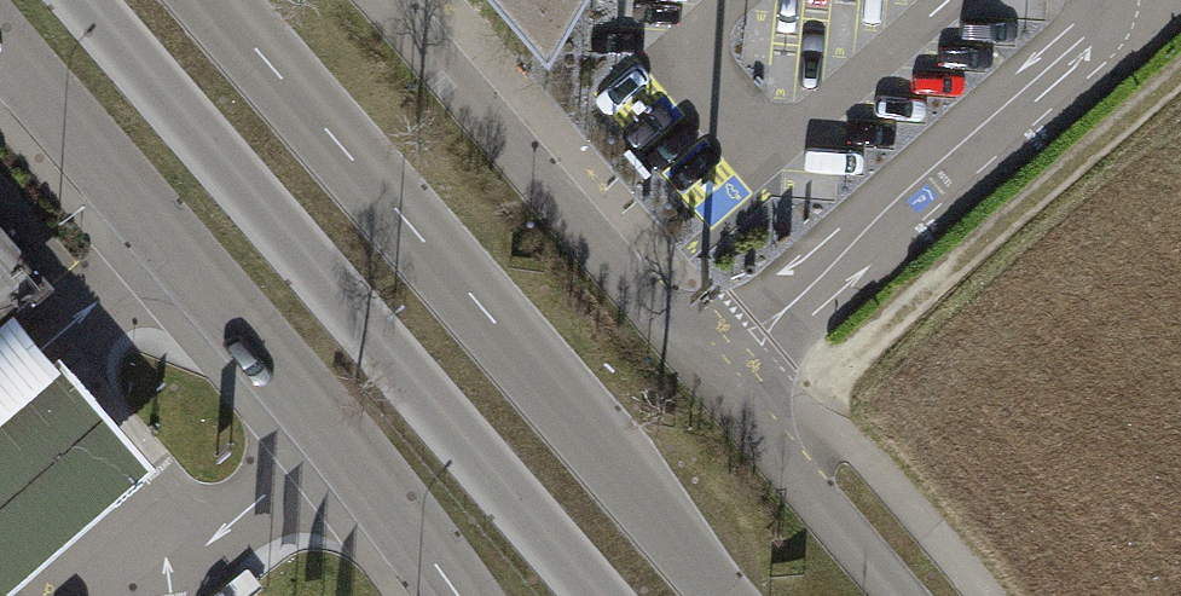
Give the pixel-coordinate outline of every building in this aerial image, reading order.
[(544,69),(584,0),(485,0),(544,69)] [(24,310),(40,296),(0,250),(0,330),(24,310)] [(24,310),(0,330),(0,595),(156,462),(24,310)]
